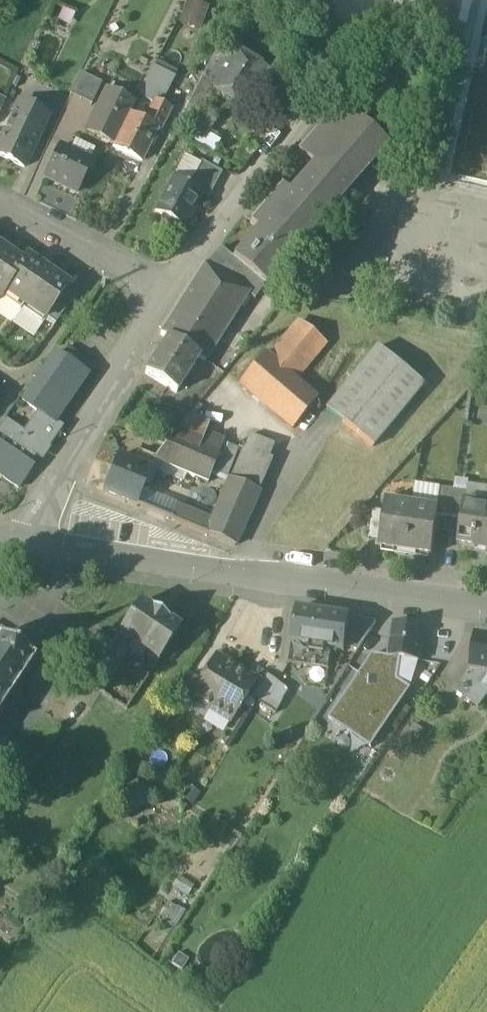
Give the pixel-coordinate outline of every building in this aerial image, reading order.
[(207,4),(195,0),(182,0),(176,21),(200,28),(207,4)] [(445,7),(456,11),(460,1),(461,1),(461,0),(447,0),(445,7)] [(216,55),(181,118),(207,134),(219,114),(212,110),(221,93),(250,112),(262,93),(257,90),(269,72),(233,49),(226,61),(216,55)] [(154,67),(139,96),(155,104),(156,101),(162,104),(176,78),(154,67)] [(71,96),(92,106),(102,85),(81,75),(71,96)] [(134,105),(107,91),(87,132),(114,145),(129,115),(134,105)] [(152,119),(164,125),(172,109),(162,104),(156,101),(155,104),(148,117),(152,119)] [(18,103),(2,136),(0,141),(0,156),(24,168),(48,117),(18,103)] [(161,335),(167,339),(145,374),(176,393),(198,359),(206,364),(250,295),(252,296),(261,283),(268,289),(350,192),(346,189),(385,142),(340,105),(298,154),(313,167),(290,195),(283,189),(251,226),(258,231),(233,260),(222,251),(208,268),(204,266),(161,335)] [(149,125),(129,115),(114,145),(113,147),(143,161),(158,129),(149,125)] [(164,125),(152,119),(149,125),(158,129),(161,131),(164,125)] [(91,162),(59,147),(45,178),(76,193),(91,162)] [(221,173),(202,163),(189,187),(202,194),(208,197),(221,173)] [(189,187),(173,178),(155,212),(183,227),(202,194),(189,187)] [(4,250),(0,256),(0,298),(0,299),(5,293),(4,292),(24,264),(23,263),(4,250)] [(48,271),(27,257),(23,263),(24,264),(4,292),(5,293),(24,306),(48,271)] [(48,271),(24,306),(44,320),(68,285),(48,271)] [(300,323),(268,359),(294,381),(325,345),(300,323)] [(39,412),(26,431),(7,418),(0,428),(0,474),(21,488),(35,467),(31,464),(43,447),(49,451),(65,428),(58,423),(91,375),(84,371),(89,363),(70,349),(64,357),(57,352),(44,371),(40,368),(34,376),(38,379),(23,401),(39,412)] [(327,409),(372,446),(419,388),(374,351),(327,409)] [(265,356),(240,384),(291,428),(316,400),(294,381),(268,359),(265,356)] [(220,454),(178,436),(155,461),(208,483),(220,454)] [(248,437),(243,450),(269,460),(275,448),(248,437)] [(269,460),(243,450),(230,480),(258,492),(272,462),(269,460)] [(155,461),(138,453),(133,465),(150,473),(155,461)] [(133,465),(117,458),(103,493),(136,506),(141,494),(150,473),(133,465)] [(258,492),(230,480),(213,520),(206,535),(234,547),(258,492)] [(441,488),(438,508),(440,509),(438,518),(450,520),(455,490),(441,488)] [(469,492),(455,490),(450,520),(463,522),(465,503),(467,503),(469,492)] [(178,505),(141,494),(136,506),(171,521),(178,505)] [(413,505),(387,501),(385,515),(381,541),(380,549),(406,553),(413,505)] [(465,503),(463,522),(459,547),(486,551),(486,506),(467,503),(465,503)] [(213,520),(178,505),(171,521),(206,535),(213,520)] [(438,508),(413,505),(406,553),(433,557),(438,518),(440,509),(438,508)] [(381,541),(385,515),(371,513),(367,539),(381,541)] [(133,646),(130,651),(143,661),(147,655),(158,663),(180,631),(140,604),(118,636),(133,646)] [(315,668),(323,613),(298,609),(290,664),(315,668)] [(350,617),(323,613),(315,668),(329,670),(332,651),(345,652),(346,649),(350,617)] [(378,620),(350,617),(346,649),(360,651),(378,620)] [(426,628),(394,623),(390,657),(402,660),(421,662),(426,628)] [(486,678),(486,637),(475,636),(473,653),(466,653),(465,660),(471,661),(470,671),(456,690),(479,707),(486,696),(486,690),(481,686),(486,678)] [(8,699),(10,701),(12,699),(10,697),(20,682),(22,684),(23,681),(21,680),(23,677),(26,679),(27,677),(24,676),(29,669),(31,671),(32,669),(30,668),(32,665),(34,666),(35,664),(33,663),(33,662),(32,661),(33,659),(31,658),(29,660),(21,654),(23,651),(22,650),(20,653),(13,648),(15,645),(14,644),(12,648),(3,642),(4,640),(2,638),(1,640),(0,640),(0,712),(8,699)] [(122,663),(106,653),(87,681),(103,692),(122,663)] [(374,656),(329,720),(371,749),(414,686),(400,678),(402,660),(374,656)] [(214,658),(200,681),(190,698),(210,710),(235,669),(225,663),(224,665),(214,658)] [(245,675),(235,669),(210,710),(231,723),(255,684),(244,677),(245,675)] [(190,698),(200,681),(190,675),(176,699),(186,705),(190,698)] [(279,683),(266,675),(251,699),(264,707),(279,683)] [(291,690),(279,683),(264,707),(275,714),(291,690)] [(121,793),(127,810),(148,802),(141,785),(121,793)]
